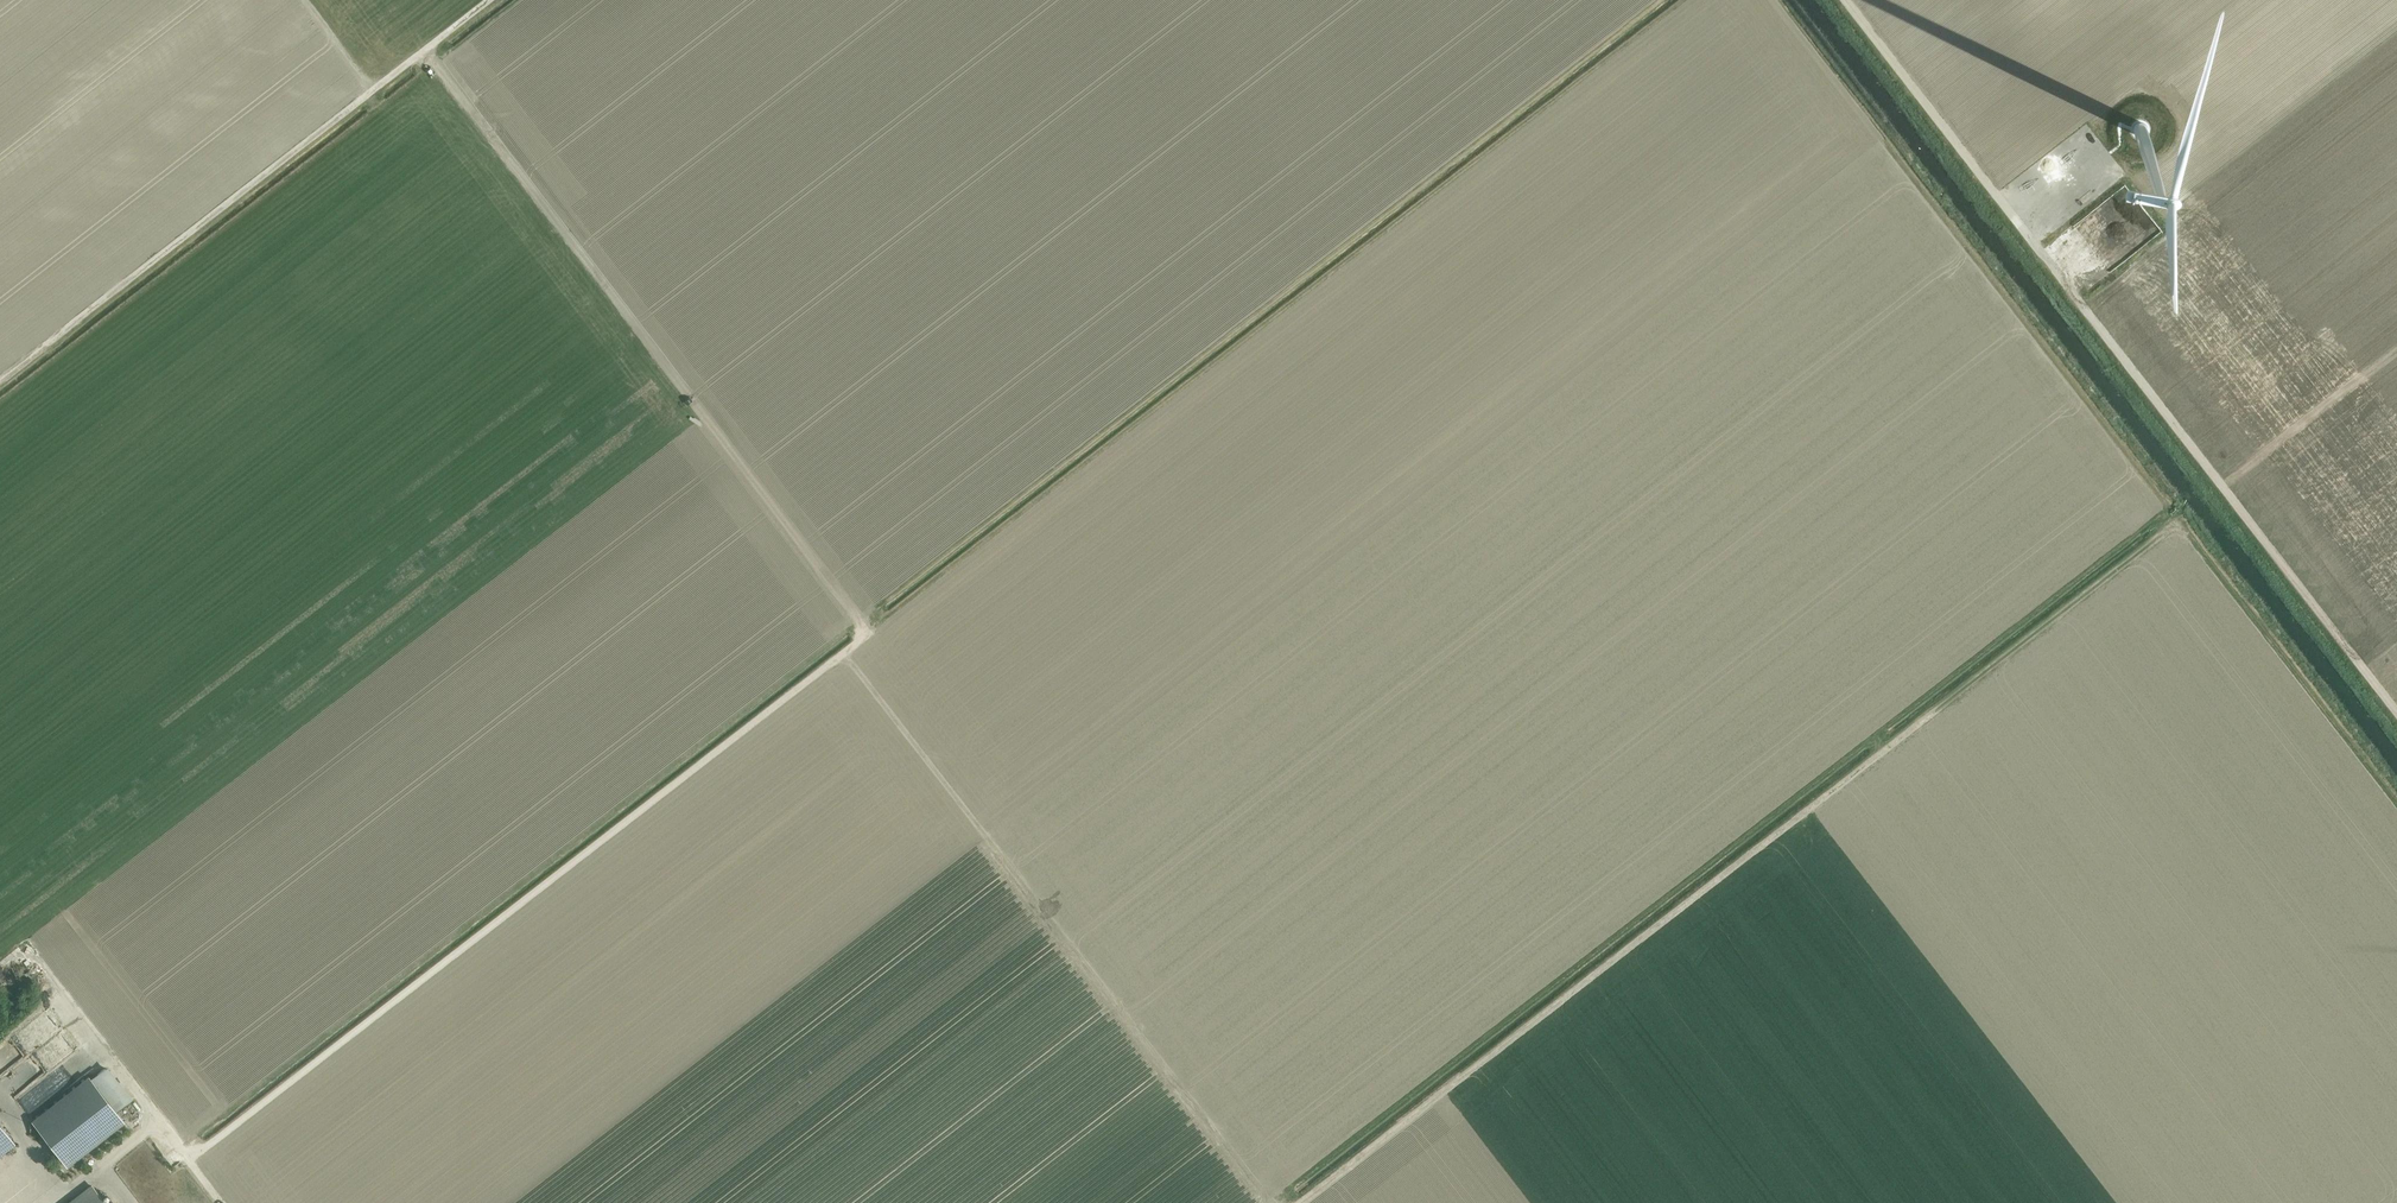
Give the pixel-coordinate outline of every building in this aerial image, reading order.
[(2147,130),(2147,129),(2147,128),(2147,127),(2147,126),(2146,125),(2145,124),(2144,123),(2143,123),(2142,122),(2141,122),(2140,122),(2139,122),(2138,122),(2137,123),(2136,123),(2135,124),(2134,125),(2134,126),(2133,127),(2133,128),(2133,129),(2133,130),(2133,132),(2134,133),(2134,134),(2135,134),(2136,135),(2137,136),(2138,136),(2139,136),(2140,136),(2141,136),(2142,136),(2143,136),(2144,135),(2145,134),(2146,134),(2147,133),(2147,132),(2147,130)] [(9,980),(16,974),(11,968),(4,974),(9,980)] [(14,985),(18,991),(30,983),(27,977),(14,985)] [(0,1057),(0,1076),(18,1063),(11,1052),(35,1034),(41,1042),(44,1039),(36,1028),(7,1048),(9,1051),(0,1057)] [(126,1116),(139,1105),(112,1073),(99,1085),(126,1116)] [(67,1166),(123,1122),(88,1077),(32,1121),(67,1166)] [(14,1144),(0,1126),(0,1154),(14,1144)] [(5,1180),(11,1172),(6,1169),(0,1177),(5,1180)] [(93,1186),(72,1202),(106,1202),(93,1186)]
